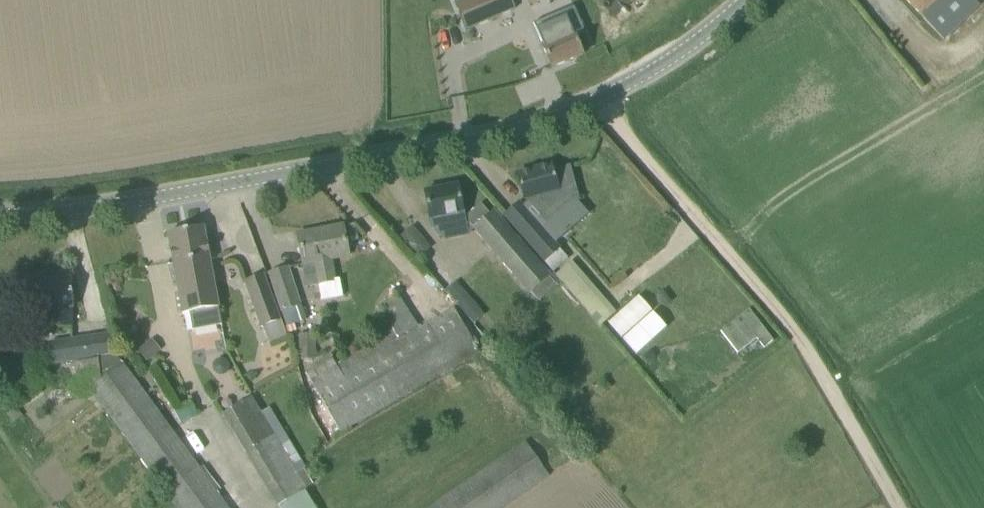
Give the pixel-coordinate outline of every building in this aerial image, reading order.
[(511,0),(454,0),(467,29),(514,8),(511,0)] [(943,40),(980,4),(976,0),(906,0),(943,40)] [(543,45),(542,45),(552,68),(583,55),(573,32),(564,11),(534,24),(543,45)] [(569,166),(553,171),(551,164),(517,173),(524,199),(525,199),(527,202),(521,207),(554,244),(589,213),(579,201),(569,166)] [(481,203),(465,217),(464,217),(458,185),(425,191),(430,219),(432,231),(443,239),(467,234),(475,227),(538,300),(556,285),(505,226),(492,210),(489,213),(481,203)] [(544,261),(558,249),(554,244),(521,207),(518,204),(504,217),(544,261)] [(343,225),(297,234),(303,265),(304,264),(308,286),(319,284),(322,300),(343,296),(340,280),(335,281),(331,259),(349,256),(343,225)] [(432,247),(412,225),(399,237),(419,259),(432,247)] [(168,234),(175,272),(195,268),(197,279),(213,276),(203,227),(168,234)] [(558,249),(544,261),(553,271),(567,258),(558,249)] [(553,273),(598,325),(615,311),(570,259),(553,273)] [(282,311),(300,306),(287,267),(270,273),(282,311)] [(195,268),(175,272),(183,314),(184,314),(188,330),(222,324),(213,276),(197,279),(195,268)] [(48,308),(50,327),(71,326),(70,307),(72,307),(70,273),(45,274),(45,279),(21,280),(23,310),(48,308)] [(262,327),(263,327),(269,344),(288,337),(281,319),(280,319),(264,275),(245,282),(262,327)] [(485,314),(456,281),(445,290),(474,323),(485,314)] [(397,293),(384,301),(402,333),(416,325),(397,293)] [(300,306),(282,311),(287,327),(306,320),(301,305),(300,306)] [(455,310),(342,375),(330,355),(304,370),(340,431),(478,351),(455,310)] [(299,333),(301,360),(314,359),(311,332),(299,333)] [(71,361),(178,507),(227,507),(123,365),(113,355),(110,335),(51,343),(54,363),(71,361)] [(158,352),(148,341),(138,349),(147,361),(158,352)] [(651,350),(644,356),(650,362),(657,356),(651,350)] [(222,414),(276,507),(307,489),(306,487),(314,482),(291,442),(283,447),(253,396),(222,414)] [(16,407),(7,414),(13,422),(22,415),(17,409),(16,407)] [(804,459),(814,451),(805,440),(795,447),(804,459)] [(548,475),(526,442),(430,507),(501,507),(548,475)]
